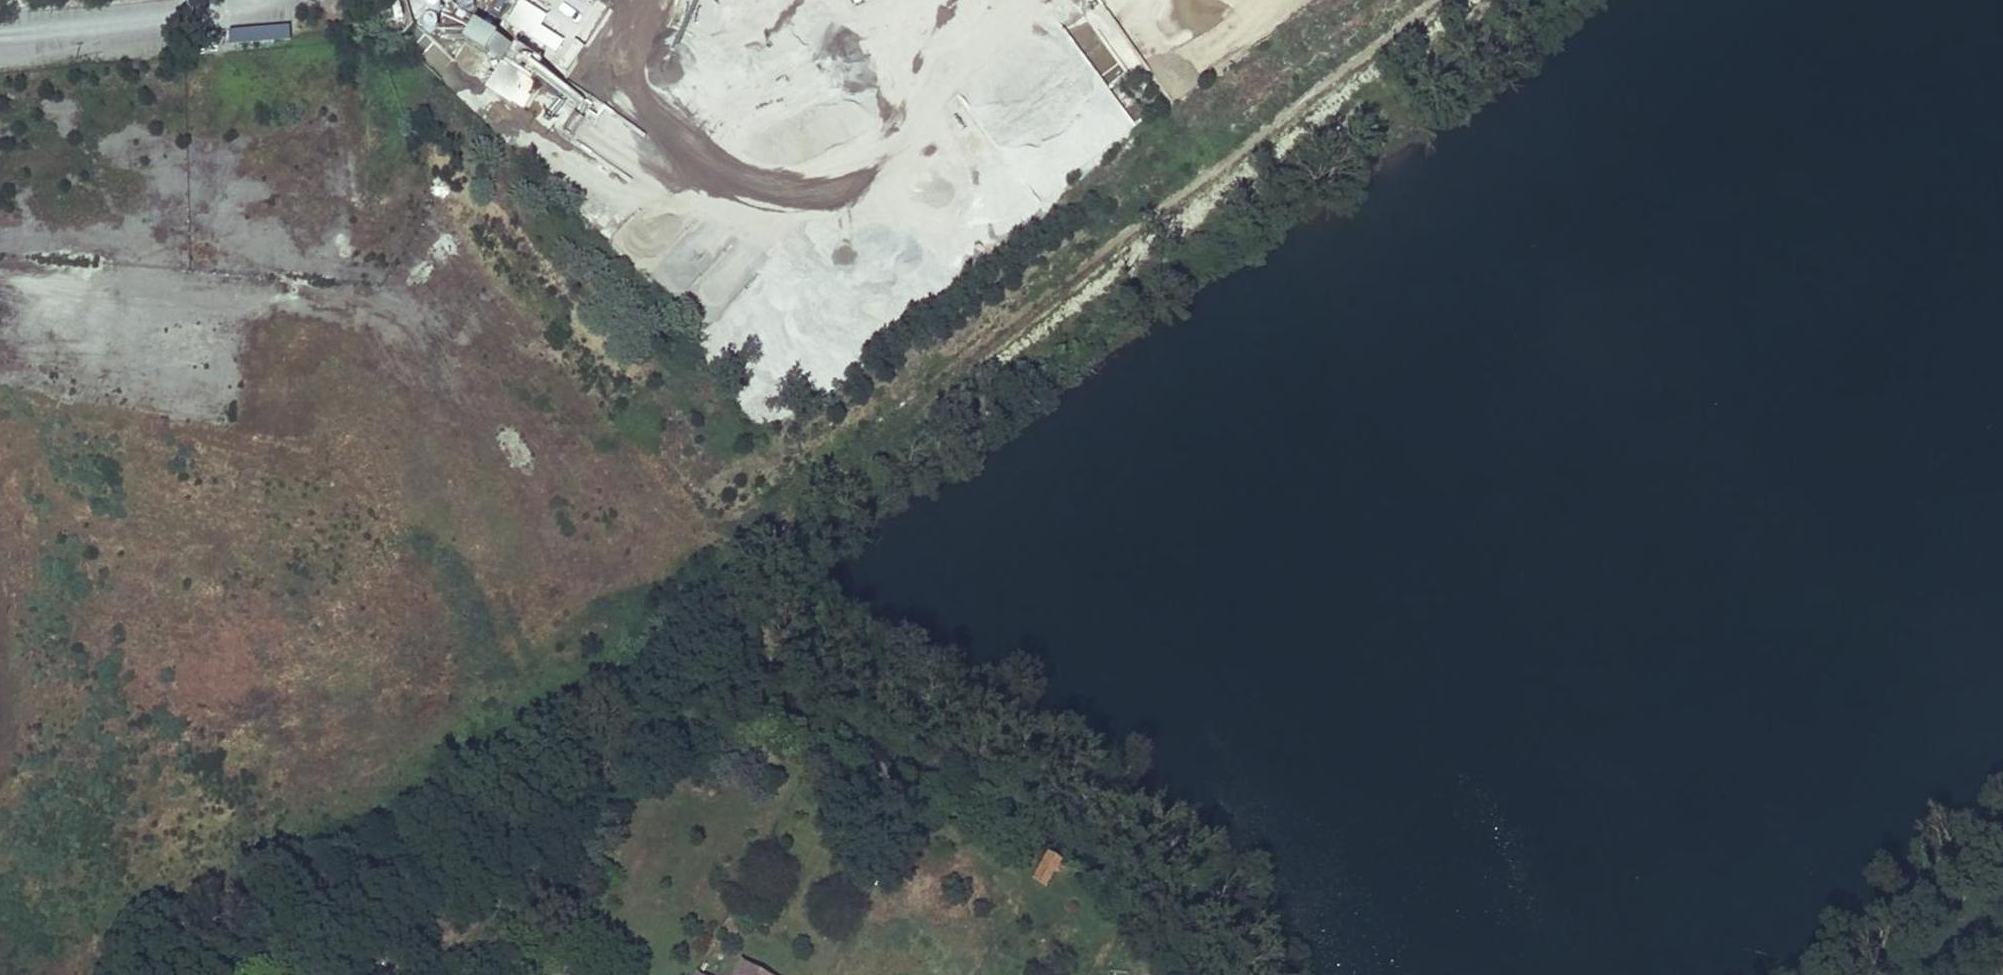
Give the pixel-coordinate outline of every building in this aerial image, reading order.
[(564,42),(540,29),(547,17),(519,1),(506,25),(557,53),(564,42)] [(761,48),(762,20),(704,17),(702,45),(761,48)] [(478,28),(467,45),(511,73),(522,56),(478,28)] [(521,110),(535,87),(500,66),(486,89),(521,110)] [(960,807),(949,801),(945,808),(956,815),(960,807)] [(1060,861),(1049,854),(1035,878),(1046,884),(1060,861)] [(740,963),(733,974),(763,974),(740,963)]
